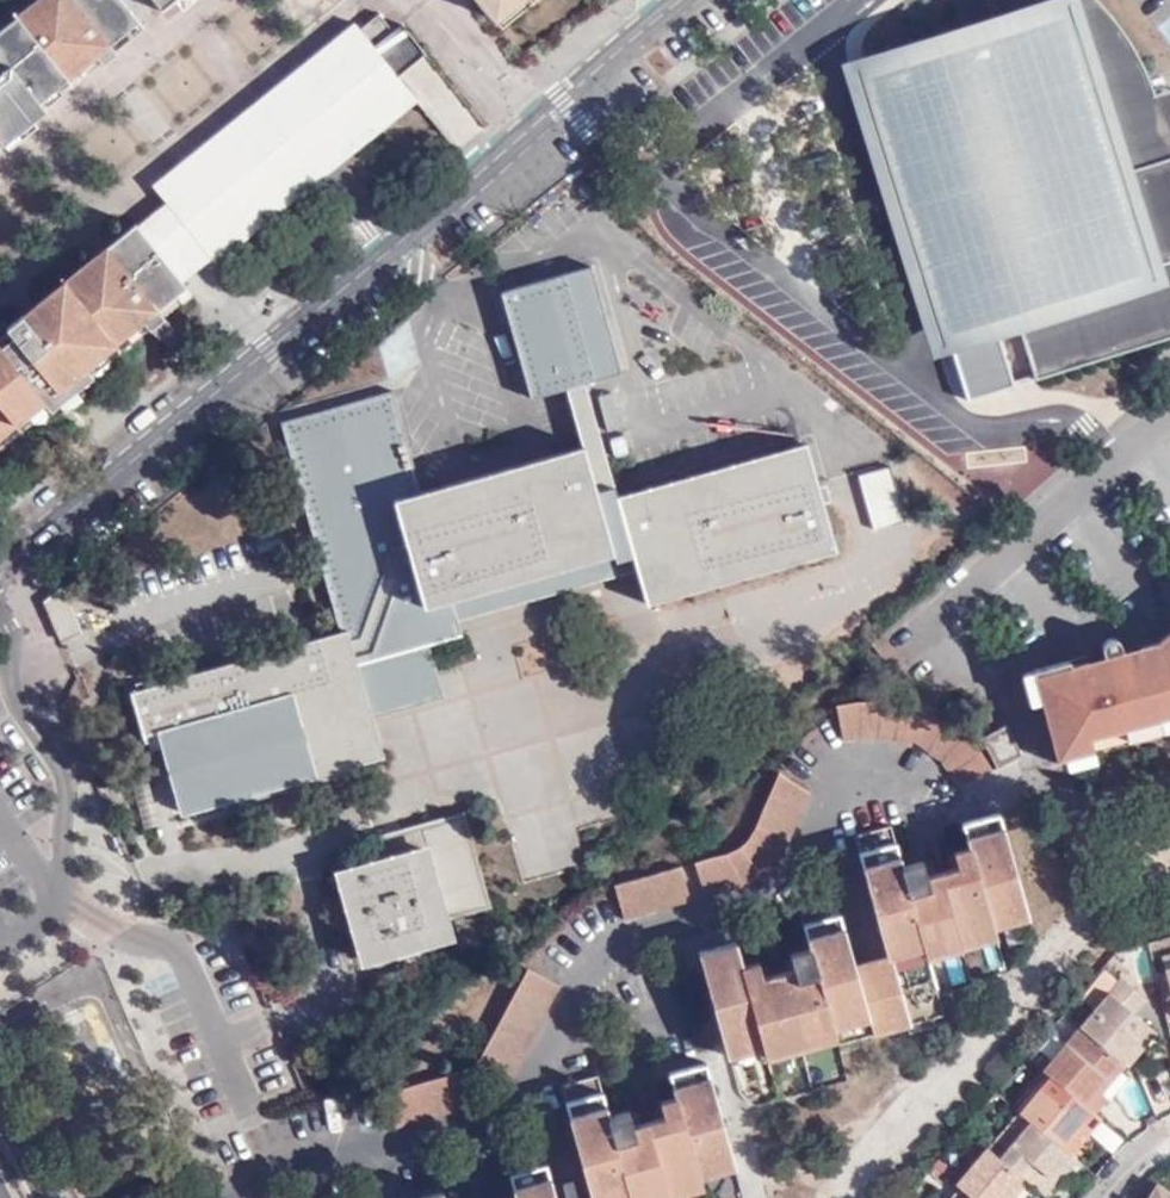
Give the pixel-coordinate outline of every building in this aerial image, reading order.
[(6,151),(48,116),(40,108),(99,59),(106,68),(119,57),(112,49),(139,26),(118,0),(57,0),(52,4),(50,0),(48,0),(0,42),(0,143),(6,151)] [(505,32),(546,0),(479,0),(505,32)] [(990,9),(1002,5),(1000,0),(987,0),(990,9)] [(361,33),(350,42),(410,117),(449,86),(410,32),(400,40),(384,19),(365,37),(361,33)] [(410,117),(350,42),(162,192),(174,208),(218,267),(219,266),(221,269),(410,117)] [(1156,95),(1155,95),(1169,141),(1169,89),(1156,95)] [(144,228),(191,288),(218,267),(174,208),(144,228)] [(141,225),(112,249),(118,257),(103,270),(96,262),(40,308),(47,317),(33,332),(23,322),(9,333),(17,341),(5,352),(0,345),(0,444),(48,403),(57,414),(97,381),(90,370),(139,333),(142,337),(152,329),(163,342),(177,332),(166,319),(175,311),(169,306),(191,288),(144,228),(141,225)] [(118,257),(112,249),(96,262),(103,270),(118,257)] [(535,395),(567,387),(587,381),(620,370),(589,264),(505,288),(535,395)] [(47,317),(40,308),(23,322),(33,332),(47,317)] [(587,381),(567,387),(583,447),(613,549),(448,596),(458,623),(637,571),(618,500),(621,498),(587,381)] [(613,549),(583,447),(421,494),(390,389),(284,419),(346,635),(129,697),(142,738),(164,731),(187,814),(386,758),(374,718),(359,666),(432,645),(461,637),(458,623),(448,596),(613,549)] [(807,445),(621,498),(618,500),(637,571),(645,601),(836,547),(807,445)] [(874,532),(905,522),(888,469),(857,479),(874,532)] [(1161,649),(1125,658),(1124,641),(1115,638),(1103,643),(1106,663),(1090,668),(1083,655),(1039,666),(1042,676),(1036,677),(1042,704),(1046,726),(1057,724),(1068,770),(1097,764),(1094,750),(1169,728),(1169,640),(1161,649)] [(1031,706),(1042,704),(1036,677),(1042,676),(1039,666),(1023,670),(1031,706)] [(508,819),(520,875),(580,862),(566,799),(575,797),(580,820),(618,812),(601,737),(620,733),(616,717),(629,714),(622,682),(568,694),(585,771),(544,780),(550,810),(508,819)] [(885,749),(891,748),(891,742),(908,748),(910,739),(936,754),(961,786),(974,783),(992,774),(978,746),(926,707),(920,713),(888,705),(837,706),(846,740),(885,740),(885,749)] [(1008,731),(983,740),(997,770),(1022,760),(1008,731)] [(812,793),(774,778),(764,812),(752,834),(732,853),(700,862),(707,898),(764,876),(779,862),(812,793)] [(954,855),(959,874),(976,871),(979,880),(913,898),(909,886),(931,880),(926,863),(906,868),(896,827),(860,838),(894,963),(858,972),(838,898),(800,908),(812,948),(791,954),(797,971),(815,965),(819,976),(753,995),(750,984),(770,978),(765,962),(746,967),(740,941),(704,953),(729,1047),(764,1036),(768,1049),(834,1028),(838,1042),(839,1049),(945,1018),(931,959),(928,949),(997,932),(993,921),(1025,912),(999,819),(965,828),(972,849),(954,855)] [(486,903),(463,820),(401,837),(406,852),(341,871),(366,959),(452,934),(446,916),(486,903)] [(950,877),(938,831),(927,835),(939,879),(950,877)] [(687,865),(621,884),(628,916),(696,899),(687,865)] [(959,874),(950,877),(939,879),(931,880),(909,886),(913,898),(979,880),(976,871),(959,874)] [(1029,921),(1025,912),(993,921),(997,932),(1029,921)] [(790,972),(780,932),(765,937),(775,976),(790,972)] [(999,941),(997,932),(928,949),(931,959),(999,941)] [(791,974),(790,972),(775,976),(770,978),(750,984),(753,995),(819,976),(815,965),(797,971),(791,974)] [(562,990),(531,974),(483,1054),(474,1065),(501,1089),(562,990)] [(1123,976),(1082,1026),(1121,1057),(1129,1063),(1158,1030),(1138,1013),(1148,996),(1123,976)] [(1082,1026),(1046,1069),(1052,1075),(1074,1093),(1094,1111),(1109,1095),(1105,1091),(1098,1086),(1121,1057),(1082,1026)] [(770,1060),(838,1042),(834,1028),(768,1049),(770,1060)] [(733,1058),(768,1049),(764,1036),(729,1047),(733,1058)] [(1129,1063),(1121,1057),(1098,1086),(1105,1091),(1129,1063)] [(633,1197),(703,1177),(699,1166),(736,1157),(709,1064),(675,1074),(681,1096),(662,1101),(666,1115),(681,1110),(684,1125),(622,1143),(618,1129),(635,1124),(631,1110),(612,1116),(601,1072),(565,1083),(597,1197),(633,1197)] [(763,1069),(739,1073),(743,1091),(767,1086),(763,1069)] [(399,1090),(398,1087),(380,1092),(390,1127),(473,1103),(469,1089),(477,1079),(474,1071),(465,1074),(463,1070),(399,1090)] [(1021,1111),(1064,1146),(1094,1111),(1074,1093),(1052,1075),(1021,1111)] [(660,1117),(647,1079),(631,1083),(641,1122),(635,1124),(618,1129),(622,1143),(684,1125),(681,1110),(666,1115),(660,1117)] [(1014,1106),(982,1141),(1028,1179),(1048,1195),(1078,1160),(1071,1153),(1064,1146),(1021,1111),(1014,1106)] [(1064,1146),(1071,1153),(1101,1117),(1094,1111),(1064,1146)] [(957,1182),(975,1197),(1013,1197),(1028,1179),(982,1141),(951,1178),(957,1182)] [(545,1143),(509,1154),(521,1196),(511,1197),(561,1197),(545,1143)] [(738,1167),(736,1157),(699,1166),(703,1177),(738,1167)] [(485,1176),(471,1180),(476,1197),(492,1197),(485,1176)] [(703,1177),(633,1197),(668,1197),(706,1187),(703,1177)] [(1149,1197),(1169,1197),(1169,1187),(1160,1180),(1149,1197)] [(944,1197),(975,1197),(957,1182),(944,1197)] [(448,1186),(412,1196),(413,1197),(452,1197),(448,1186)]
